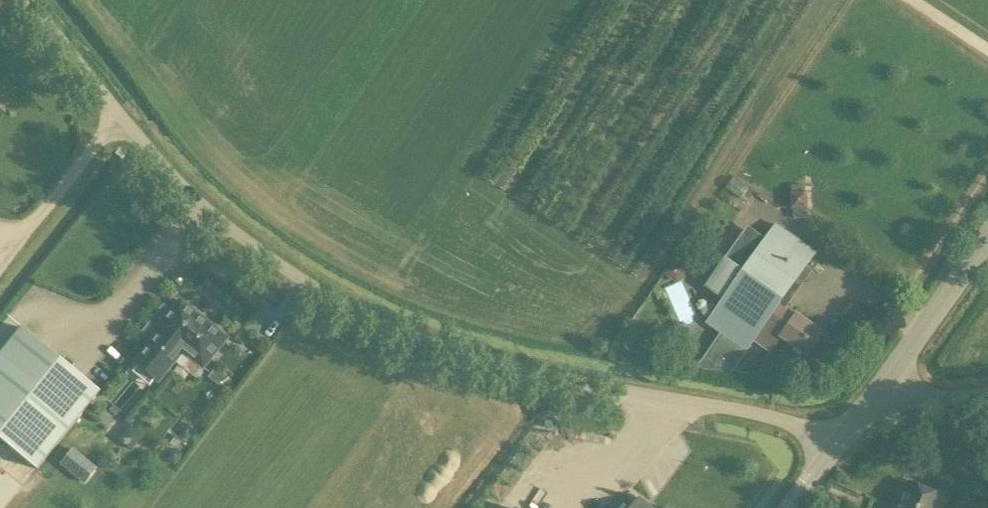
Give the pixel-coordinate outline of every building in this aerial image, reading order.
[(811,208),(811,190),(795,190),(794,208),(811,208)] [(775,223),(705,323),(746,353),(754,341),(771,354),(782,339),(806,356),(822,332),(781,303),(816,252),(775,223)] [(299,303),(287,295),(280,306),(292,314),(299,303)] [(180,299),(152,331),(156,334),(132,362),(157,383),(183,352),(202,369),(227,339),(180,299)] [(266,333),(280,315),(269,306),(255,325),(266,333)] [(40,469),(102,391),(24,328),(0,358),(0,437),(40,469)] [(225,376),(216,369),(208,378),(217,386),(225,376)] [(129,425),(118,439),(132,450),(143,436),(129,425)] [(174,452),(169,453),(168,459),(173,462),(178,461),(180,455),(174,452)] [(941,497),(909,483),(898,507),(936,507),(941,497)] [(638,498),(631,507),(652,507),(638,498)]
